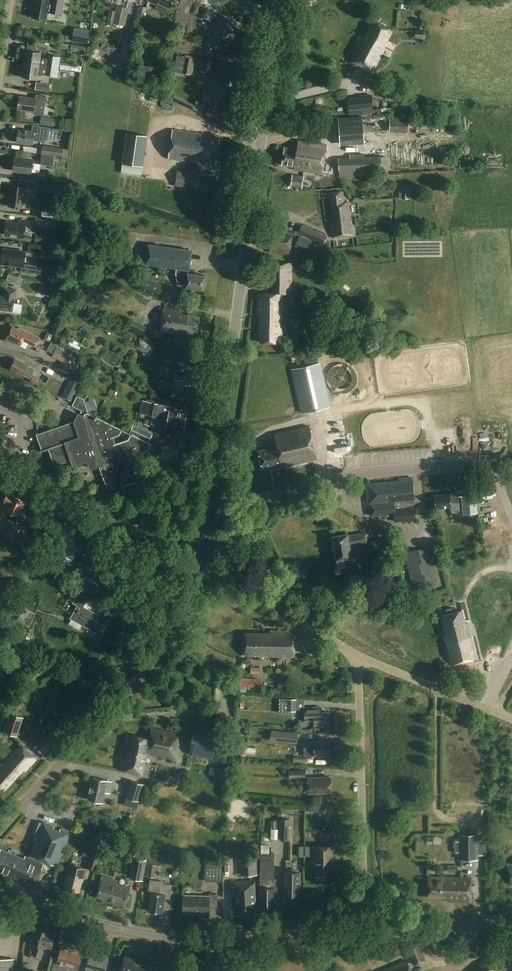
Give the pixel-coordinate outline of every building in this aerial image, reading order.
[(32,5),(34,6),(32,18),(46,20),(48,12),(61,14),(64,0),(33,0),(32,5)] [(148,0),(156,4),(157,2),(170,8),(174,0),(148,0)] [(109,10),(107,22),(113,23),(125,25),(129,7),(117,5),(115,11),(109,10)] [(147,8),(140,6),(137,15),(144,17),(147,8)] [(237,23),(220,15),(216,23),(218,24),(212,37),(224,43),(230,33),(232,34),(237,23)] [(393,30),(373,20),(362,43),(360,42),(350,63),(372,73),(385,48),(384,48),(393,30)] [(24,64),(44,67),(44,64),(40,64),(41,52),(35,51),(36,47),(35,46),(29,45),(28,45),(27,50),(26,50),(24,64)] [(85,46),(71,45),(71,50),(79,51),(79,60),(84,60),(85,46)] [(195,59),(177,55),(174,71),(192,75),(195,59)] [(48,61),(47,68),(59,69),(60,63),(48,61)] [(43,69),(44,67),(24,64),(22,77),(37,80),(39,68),(43,69)] [(148,67),(147,82),(155,82),(156,68),(148,67)] [(230,80),(211,78),(209,93),(211,93),(210,102),(224,103),(226,92),(228,92),(230,80)] [(51,84),(36,82),(35,91),(49,93),(51,84)] [(46,96),(36,95),(36,98),(19,96),(17,109),(34,112),(33,114),(43,115),(46,96)] [(373,113),(372,95),(360,96),(361,98),(348,99),(349,115),(373,113)] [(401,103),(394,103),(394,111),(402,111),(401,103)] [(53,118),(41,116),(40,125),(52,127),(53,118)] [(365,137),(363,116),(339,118),(340,139),(365,137)] [(33,125),(32,131),(19,129),(17,142),(32,144),(33,141),(38,141),(48,140),(50,128),(33,125)] [(394,138),(403,137),(403,134),(410,134),(410,126),(393,127),(394,138)] [(205,134),(172,130),(168,159),(189,161),(187,171),(177,170),(175,186),(195,188),(199,162),(206,163),(206,161),(216,163),(219,139),(210,138),(205,134)] [(147,136),(127,133),(122,163),(143,166),(147,136)] [(327,145),(298,141),(297,149),(285,147),(282,165),(294,167),(294,169),(322,174),(327,145)] [(41,155),(55,157),(55,156),(68,158),(70,149),(43,145),(41,155)] [(53,166),(55,157),(41,155),(40,165),(53,166)] [(382,176),(381,156),(339,158),(340,178),(382,176)] [(13,170),(28,172),(28,178),(40,180),(41,174),(32,172),(33,160),(15,158),(13,170)] [(304,176),(293,175),(291,187),(302,189),(304,176)] [(37,181),(20,179),(19,187),(11,186),(9,206),(22,208),(25,189),(36,191),(37,181)] [(401,199),(412,199),(412,189),(401,189),(401,199)] [(344,203),(343,192),(329,193),(333,221),(331,221),(333,237),(353,235),(349,202),(344,203)] [(70,209),(58,208),(57,215),(69,217),(70,209)] [(51,219),(36,217),(35,224),(50,226),(51,219)] [(26,220),(19,219),(18,224),(7,222),(5,235),(24,238),(26,220)] [(302,226),(299,234),(323,244),(327,236),(302,226)] [(292,236),(273,233),(270,252),(289,255),(292,236)] [(313,242),(299,236),(295,246),(309,252),(313,242)] [(191,251),(149,245),(146,263),(176,267),(175,273),(175,277),(176,281),(177,282),(178,284),(180,285),(181,286),(183,287),(204,290),(205,275),(188,273),(188,269),(189,269),(191,251)] [(26,252),(3,249),(1,263),(22,266),(21,271),(40,274),(41,266),(24,264),(26,252)] [(291,263),(274,263),(274,293),(259,293),(259,314),(262,314),(262,341),(281,341),(281,293),(291,293),(291,263)] [(23,279),(9,275),(7,282),(21,286),(23,279)] [(163,285),(143,277),(137,290),(157,298),(163,285)] [(5,288),(4,296),(0,296),(0,309),(12,311),(21,312),(22,304),(13,303),(14,299),(15,299),(17,290),(5,288)] [(181,311),(164,309),(161,331),(185,334),(185,333),(197,335),(200,316),(181,314),(181,311)] [(300,336),(299,319),(290,319),(290,337),(300,336)] [(147,326),(134,321),(129,332),(142,338),(147,326)] [(18,329),(12,326),(6,338),(20,345),(23,340),(36,346),(40,338),(19,327),(18,329)] [(155,347),(140,339),(135,348),(150,356),(155,347)] [(69,352),(57,347),(54,354),(63,358),(58,368),(74,376),(80,364),(75,361),(77,359),(68,354),(69,352)] [(179,357),(163,353),(161,362),(177,366),(179,357)] [(29,365),(15,359),(10,369),(31,378),(35,369),(28,366),(29,365)] [(331,406),(322,363),(292,370),(301,413),(331,406)] [(54,370),(41,364),(37,371),(51,377),(54,370)] [(192,376),(175,374),(174,383),(160,381),(159,390),(173,392),(190,394),(192,376)] [(41,379),(33,376),(31,382),(38,385),(41,379)] [(84,399),(77,395),(73,405),(82,410),(76,420),(74,421),(37,434),(42,449),(40,450),(41,452),(49,449),(55,465),(72,459),(74,464),(89,459),(98,456),(105,475),(103,476),(109,494),(123,489),(124,494),(126,493),(123,486),(143,479),(136,459),(138,453),(149,449),(152,443),(151,443),(97,417),(98,416),(96,416),(89,413),(84,399)] [(159,404),(142,400),(140,413),(155,416),(156,415),(162,417),(162,419),(168,420),(167,426),(183,430),(186,415),(170,412),(171,406),(159,404)] [(342,411),(326,415),(328,422),(344,418),(342,411)] [(327,423),(330,438),(345,435),(341,420),(327,423)] [(317,458),(309,426),(275,434),(278,447),(259,451),(263,468),(273,466),(273,467),(282,465),(282,467),(317,458)] [(140,428),(136,435),(149,442),(153,434),(140,428)] [(487,487),(486,477),(478,477),(479,487),(487,487)] [(415,502),(412,478),(399,479),(400,482),(367,484),(369,503),(370,503),(371,516),(394,514),(395,521),(414,520),(413,507),(411,507),(411,503),(415,502)] [(25,501),(7,492),(3,502),(8,504),(5,511),(8,512),(5,518),(15,522),(25,501)] [(460,509),(459,494),(450,494),(434,495),(435,509),(451,507),(451,510),(460,509)] [(478,513),(477,495),(462,496),(464,514),(478,513)] [(77,522),(57,521),(54,553),(74,554),(77,522)] [(20,527),(8,523),(4,536),(17,539),(20,527)] [(367,542),(366,533),(348,536),(348,534),(333,536),(336,559),(352,557),(350,545),(367,542)] [(437,584),(429,548),(419,550),(419,549),(405,552),(414,591),(429,588),(428,586),(437,584)] [(114,612),(78,592),(73,602),(77,605),(70,618),(101,635),(114,612)] [(447,614),(442,615),(447,636),(444,637),(451,664),(483,656),(473,619),(464,621),(462,610),(454,612),(453,608),(446,610),(447,614)] [(1,625),(0,630),(0,637),(4,639),(8,628),(1,625)] [(295,631),(269,631),(269,633),(245,633),(245,656),(294,657),(295,631)] [(261,679),(241,677),(239,688),(260,690),(261,679)] [(298,699),(280,698),(279,710),(297,711),(298,699)] [(322,713),(321,707),(305,707),(305,721),(314,721),(314,725),(330,724),(330,712),(322,713)] [(24,717),(8,712),(2,732),(18,736),(24,717)] [(224,730),(195,724),(188,755),(218,761),(224,730)] [(181,734),(151,728),(149,739),(132,735),(124,770),(148,775),(150,764),(145,763),(147,752),(152,753),(151,755),(176,760),(181,734)] [(299,732),(272,731),(271,743),(298,745),(299,732)] [(250,748),(250,741),(238,741),(238,756),(249,756),(249,752),(259,752),(259,748),(250,748)] [(331,755),(331,741),(304,742),(305,755),(314,755),(314,756),(331,755)] [(21,745),(0,768),(0,786),(4,790),(23,770),(25,772),(36,759),(21,745)] [(306,779),(306,770),(290,770),(290,779),(306,779)] [(112,781),(93,777),(88,799),(103,803),(105,792),(110,793),(112,781)] [(308,778),(308,793),(332,792),(332,777),(308,778)] [(145,784),(131,780),(126,797),(140,801),(145,784)] [(291,819),(280,819),(280,840),(290,840),(291,819)] [(72,834),(38,820),(32,834),(37,836),(30,855),(58,866),(72,834)] [(479,859),(479,834),(460,834),(460,859),(479,859)] [(270,847),(261,846),(261,853),(260,906),(275,907),(275,896),(278,896),(278,888),(276,888),(277,878),(274,878),(274,853),(270,853),(270,847)] [(335,856),(335,846),(313,846),(313,862),(315,862),(315,883),(333,883),(333,856),(335,856)] [(29,858),(25,856),(24,858),(1,849),(0,852),(0,871),(20,880),(29,858)] [(101,854),(93,851),(88,868),(95,870),(101,854)] [(148,854),(135,851),(130,878),(143,880),(148,854)] [(29,858),(20,880),(35,885),(43,864),(29,858)] [(249,861),(243,860),(242,875),(253,875),(253,868),(249,868),(249,861)] [(85,869),(71,865),(64,888),(79,892),(85,869)] [(221,866),(203,865),(203,882),(220,883),(221,866)] [(300,871),(287,871),(286,880),(286,881),(286,896),(299,896),(300,871)] [(471,878),(428,877),(428,897),(449,897),(449,901),(471,901),(471,878)] [(164,881),(150,880),(148,893),(151,893),(149,911),(163,913),(165,898),(170,899),(172,885),(164,883),(164,881)] [(256,914),(254,880),(231,881),(232,887),(235,887),(237,915),(256,914)] [(130,888),(115,884),(115,885),(101,881),(97,897),(113,901),(113,902),(125,906),(130,888)] [(217,894),(209,894),(209,896),(184,896),(183,913),(209,914),(210,908),(217,908),(217,894)] [(50,933),(35,929),(31,943),(35,945),(31,957),(41,960),(44,949),(47,950),(48,947),(51,948),(55,935),(50,933)] [(426,960),(419,942),(407,947),(413,965),(426,960)] [(62,945),(57,962),(54,961),(52,970),(51,970),(69,970),(70,966),(78,969),(83,952),(73,949),(73,948),(62,945)] [(90,952),(86,968),(85,970),(105,970),(109,958),(90,952)] [(48,955),(44,970),(51,970),(54,956),(48,955)] [(125,956),(119,970),(169,970),(156,966),(155,968),(125,956)] [(13,959),(0,958),(0,970),(12,970),(13,959)] [(407,960),(382,970),(412,970),(407,960)] [(488,961),(479,969),(477,970),(497,970),(488,961)]
